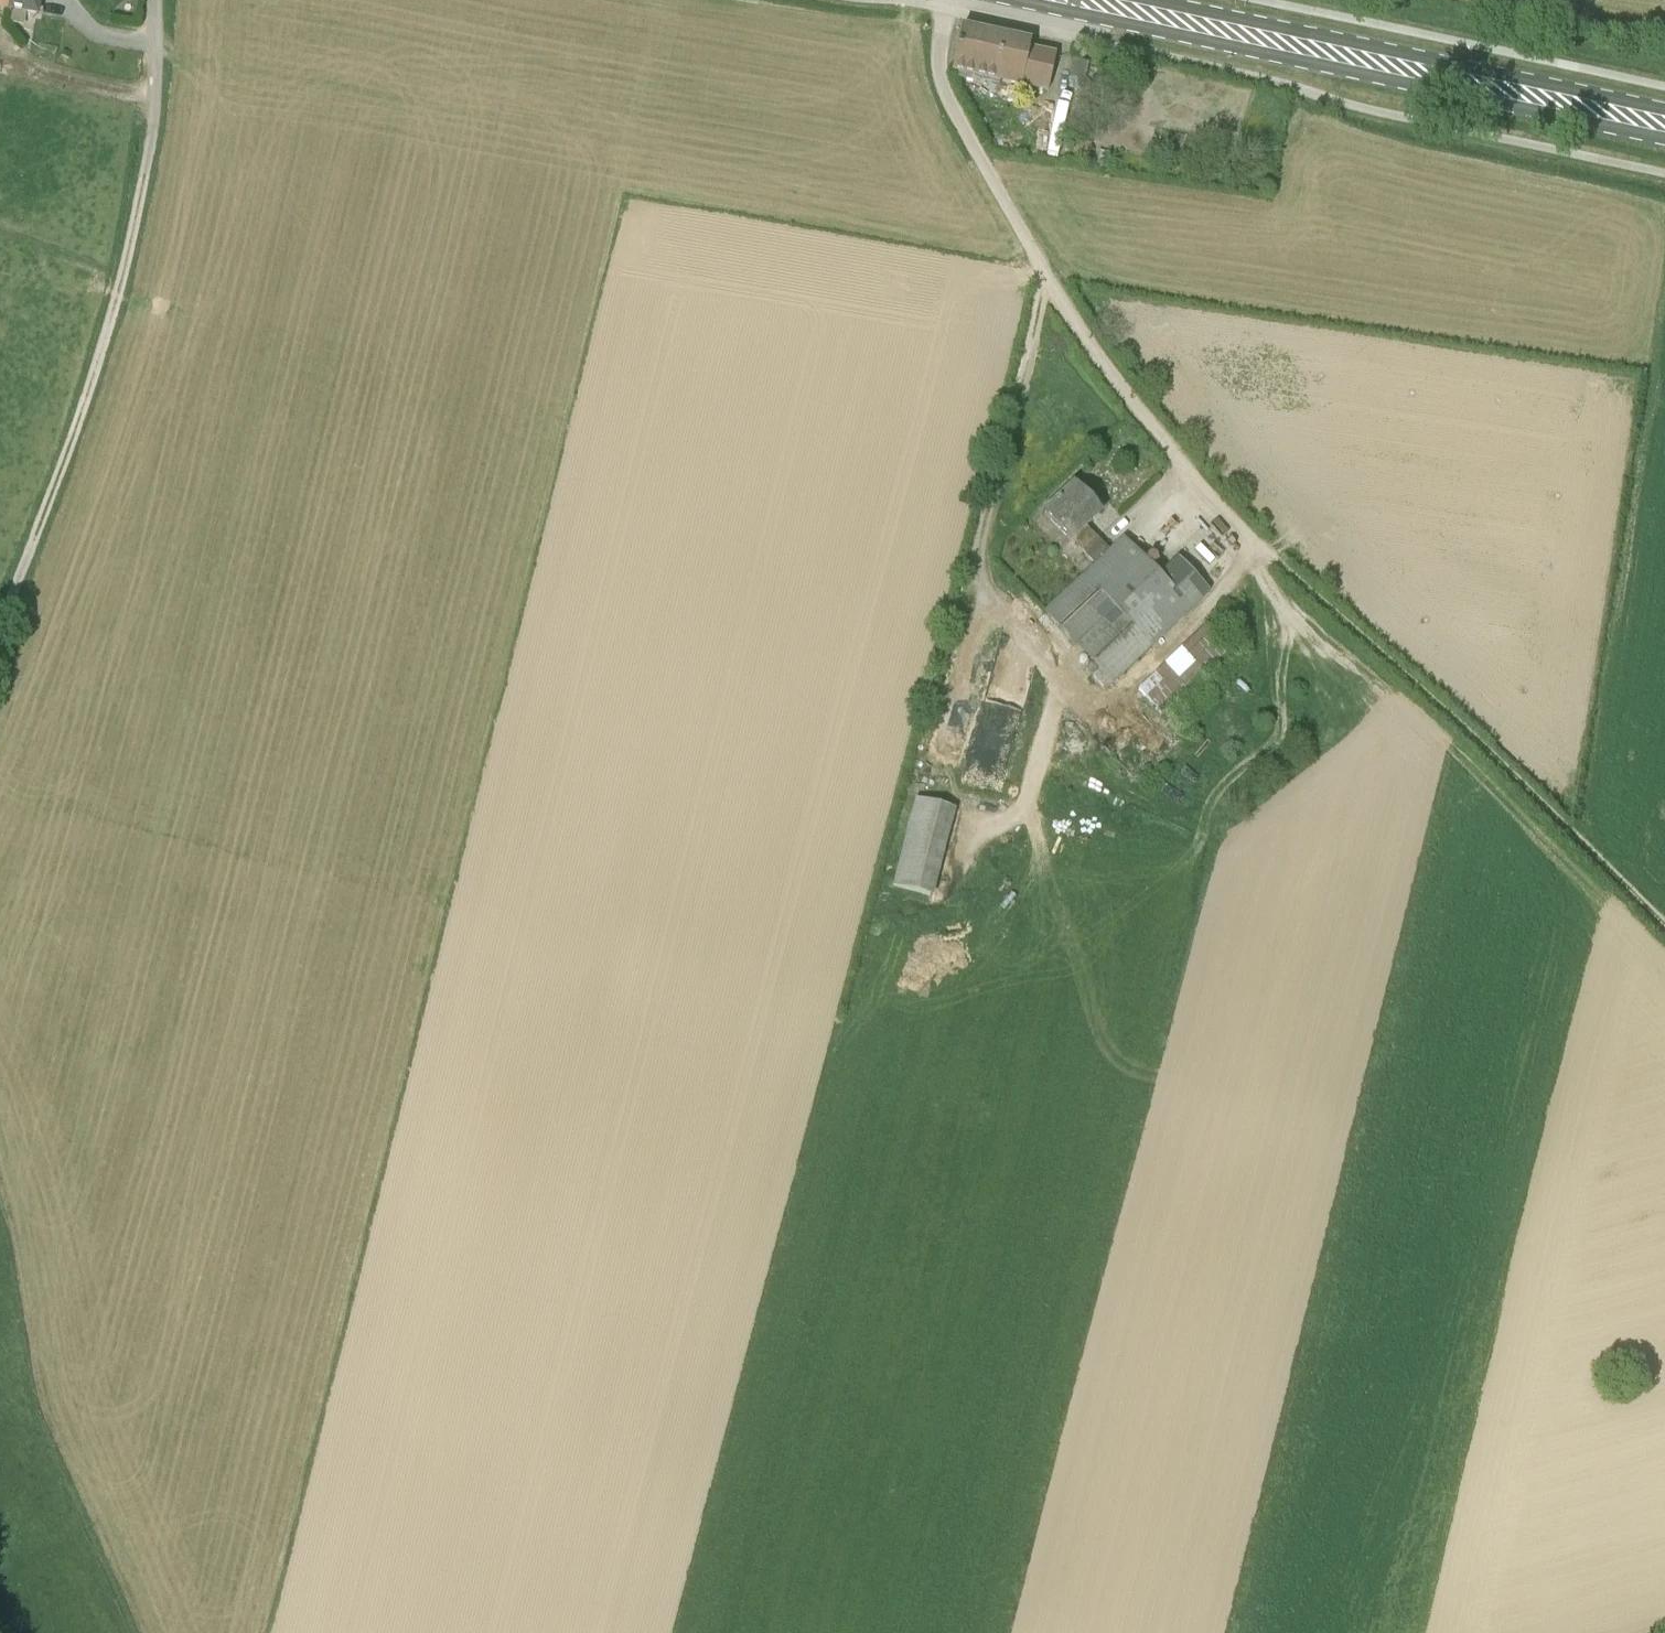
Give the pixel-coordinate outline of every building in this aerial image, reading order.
[(8,10),(10,0),(0,0),(0,8),(8,10)] [(8,10),(36,15),(39,0),(10,0),(8,10)] [(1029,51),(1030,44),(961,29),(952,73),(1047,93),(1055,57),(1029,51)] [(1070,68),(1067,88),(1083,91),(1087,71),(1070,68)] [(1098,165),(1107,167),(1110,152),(1100,151),(1098,165)] [(1180,571),(1165,584),(1123,540),(1110,552),(1086,527),(1099,514),(1073,487),(1045,514),(1070,541),(1060,551),(1075,567),(1068,574),(1077,584),(1044,614),(1112,686),(1191,611),(1190,611),(1205,597),(1180,571)] [(1206,627),(1138,691),(1161,716),(1229,651),(1206,627)] [(933,897),(956,811),(916,800),(893,886),(933,897)]
